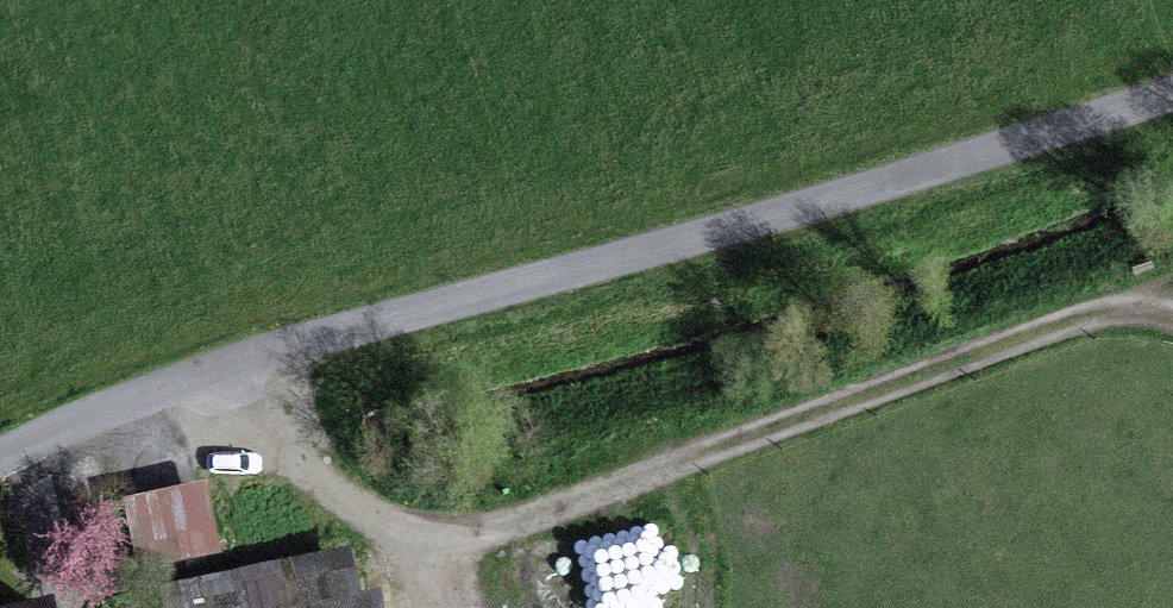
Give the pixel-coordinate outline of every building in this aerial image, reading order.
[(127,516),(147,607),(337,607),(321,536),(191,565),(178,505),(127,516)]
